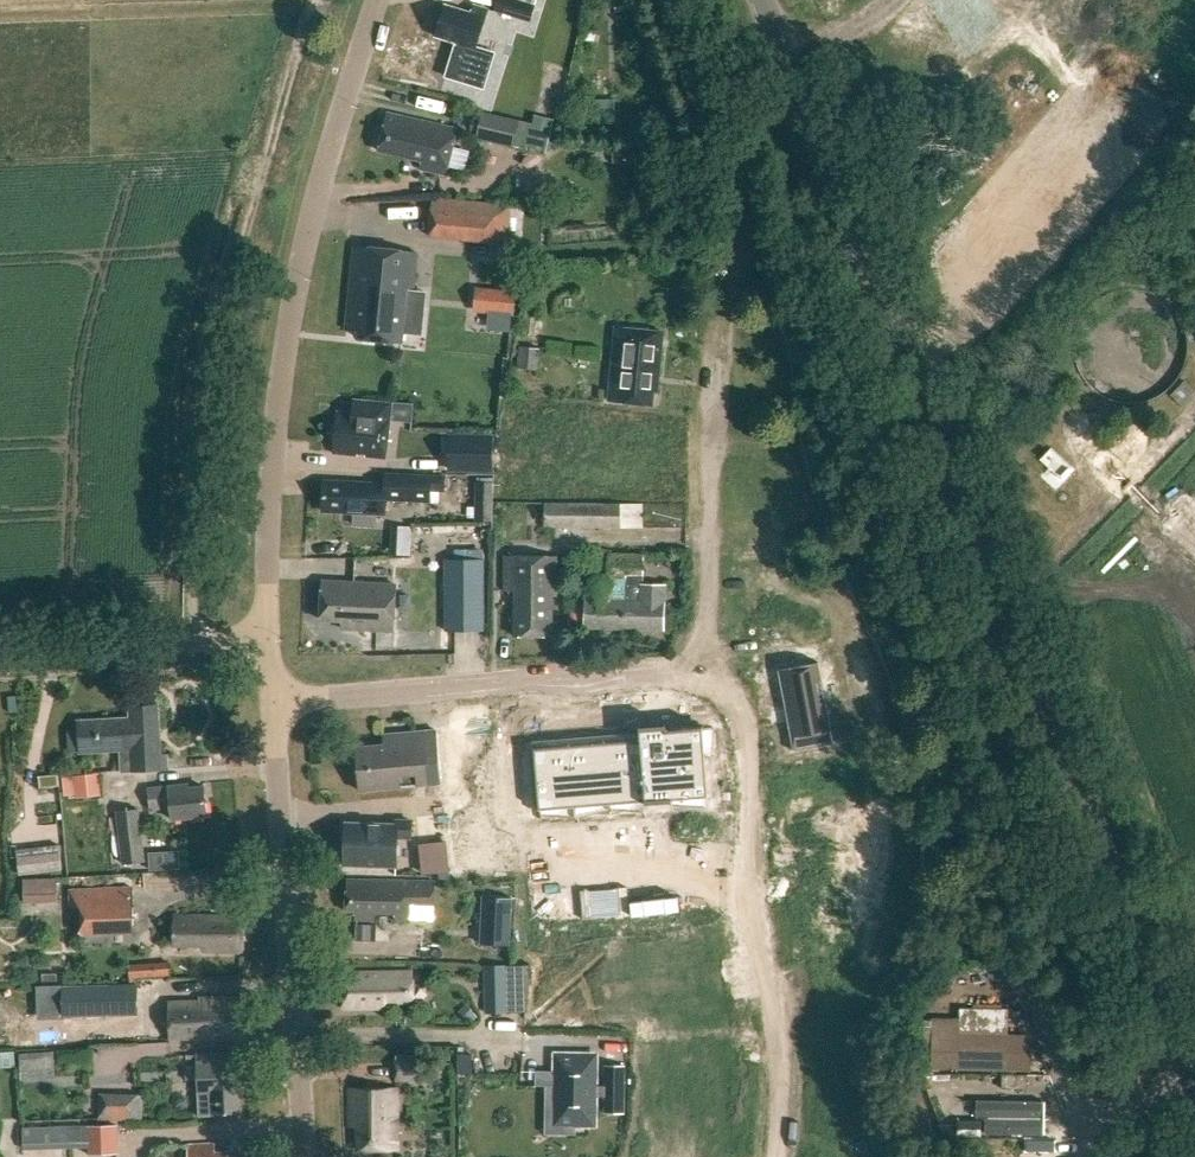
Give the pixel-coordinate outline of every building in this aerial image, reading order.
[(528,21),(534,0),(493,0),(490,10),(528,21)] [(614,18),(629,17),(629,12),(632,12),(632,0),(614,0),(614,18)] [(486,10),(473,6),(470,14),(444,5),(434,37),(473,49),(486,10)] [(545,25),(542,36),(567,42),(569,30),(545,25)] [(418,170),(444,176),(455,129),(387,113),(377,152),(420,162),(418,170)] [(511,150),(512,148),(542,155),(550,121),(533,117),(530,126),(479,114),(473,141),(511,150)] [(425,237),(518,246),(522,207),(428,198),(425,237)] [(354,246),(346,325),(354,326),(353,338),(399,343),(401,325),(420,327),(422,305),(418,305),(419,293),(411,292),(415,253),(354,246)] [(514,316),(517,291),(477,287),(474,312),(514,316)] [(604,373),(601,402),(643,407),(645,392),(650,393),(657,335),(656,335),(612,330),(607,373),(604,373)] [(370,457),(384,458),(388,417),(389,403),(353,400),(351,414),(337,412),(332,453),(356,455),(357,451),(370,452),(370,457)] [(450,436),(450,469),(492,470),(492,437),(450,436)] [(323,481),(321,511),(354,513),(353,525),(375,526),(375,514),(384,514),(384,500),(429,502),(429,490),(443,491),(444,477),(391,474),(390,484),(323,481)] [(629,521),(651,522),(652,499),(629,498),(629,521)] [(540,504),(540,527),(615,528),(615,505),(540,504)] [(417,549),(421,522),(408,520),(405,548),(417,549)] [(552,608),(553,557),(500,556),(500,591),(511,591),(510,636),(546,636),(546,627),(548,627),(547,608),(552,608)] [(585,583),(583,628),(623,630),(624,602),(625,556),(608,556),(608,584),(585,583)] [(624,602),(623,630),(663,631),(664,585),(642,585),(642,557),(625,556),(624,602)] [(438,630),(478,630),(479,559),(439,559),(438,630)] [(342,621),(342,629),(394,631),(396,585),(322,582),(320,620),(342,621)] [(820,663),(780,670),(795,752),(836,744),(820,663)] [(132,749),(133,770),(168,768),(167,754),(160,754),(158,705),(129,707),(130,718),(78,721),(80,752),(132,749)] [(640,734),(533,744),(539,806),(709,790),(703,720),(666,724),(665,718),(663,719),(664,724),(650,726),(649,722),(641,723),(641,721),(639,721),(640,734)] [(384,744),(356,746),(360,791),(441,783),(436,730),(414,731),(383,733),(384,744)] [(74,775),(75,788),(83,787),(84,797),(101,795),(99,773),(74,775)] [(152,808),(171,806),(172,819),(208,815),(204,786),(189,787),(189,784),(169,786),(169,787),(150,789),(152,808)] [(117,810),(124,863),(146,861),(139,807),(117,810)] [(346,822),(345,864),(397,866),(397,837),(411,837),(411,820),(396,820),(396,824),(346,822)] [(421,874),(438,872),(439,884),(451,883),(447,841),(418,843),(421,874)] [(18,854),(20,873),(63,869),(61,850),(18,854)] [(615,867),(627,865),(626,850),(613,851),(615,867)] [(603,868),(615,867),(613,851),(601,853),(603,868)] [(591,869),(603,868),(601,853),(589,854),(591,869)] [(589,854),(577,855),(579,870),(591,869),(589,854)] [(567,871),(579,870),(577,855),(565,856),(567,871)] [(180,856),(166,856),(167,869),(180,868),(180,856)] [(567,871),(565,856),(553,857),(554,873),(567,871)] [(615,867),(616,882),(629,881),(627,865),(615,867)] [(615,867),(603,868),(604,883),(616,882),(615,867)] [(592,884),(604,883),(603,868),(591,869),(592,884)] [(580,886),(592,884),(591,869),(579,870),(580,886)] [(579,870),(567,871),(568,887),(580,886),(579,870)] [(556,888),(568,887),(567,871),(554,873),(556,888)] [(25,879),(26,903),(59,903),(59,879),(25,879)] [(346,880),(345,911),(355,911),(355,920),(375,920),(375,912),(390,912),(390,920),(410,921),(410,904),(434,905),(435,881),(411,880),(346,880)] [(70,889),(72,930),(134,928),(133,887),(70,889)] [(477,941),(508,943),(510,896),(479,895),(477,941)] [(173,915),(173,945),(202,945),(202,950),(242,950),(242,913),(203,913),(203,915),(173,915)] [(510,965),(486,965),(488,1013),(511,1012),(510,965)] [(171,968),(130,969),(130,983),(171,981),(171,968)] [(342,973),(343,1007),(385,1007),(385,1000),(413,1000),(412,973),(342,973)] [(137,986),(64,987),(64,1016),(138,1014),(137,986)] [(51,988),(40,988),(40,1000),(63,1000),(63,987),(51,988)] [(207,1036),(207,1039),(246,1038),(245,998),(203,999),(201,1001),(169,1002),(170,1037),(207,1036)] [(960,1017),(934,1017),(934,1070),(1033,1070),(1033,1033),(1020,1033),(1020,1007),(960,1007),(960,1017)] [(196,1054),(199,1116),(214,1115),(214,1114),(240,1113),(237,1052),(196,1054)] [(23,1081),(40,1079),(38,1054),(22,1055),(23,1081)] [(555,1085),(555,1124),(595,1125),(596,1096),(605,1096),(605,1113),(624,1113),(625,1065),(605,1065),(605,1086),(595,1085),(596,1055),(556,1054),(556,1071),(556,1085),(555,1085)] [(395,1060),(395,1079),(425,1080),(424,1060),(395,1060)] [(1028,1075),(1003,1075),(1003,1089),(1028,1089),(1028,1075)] [(397,1087),(350,1087),(350,1127),(359,1127),(359,1149),(398,1149),(398,1125),(397,1087)] [(142,1094),(97,1094),(98,1118),(142,1118),(142,1094)] [(958,1121),(958,1125),(958,1136),(981,1136),(981,1121),(958,1121)] [(87,1128),(87,1156),(119,1156),(118,1127),(87,1128)] [(1054,1138),(1028,1138),(1029,1152),(1054,1152),(1054,1138)] [(188,1145),(189,1156),(253,1156),(252,1150),(215,1152),(215,1143),(188,1145)]
